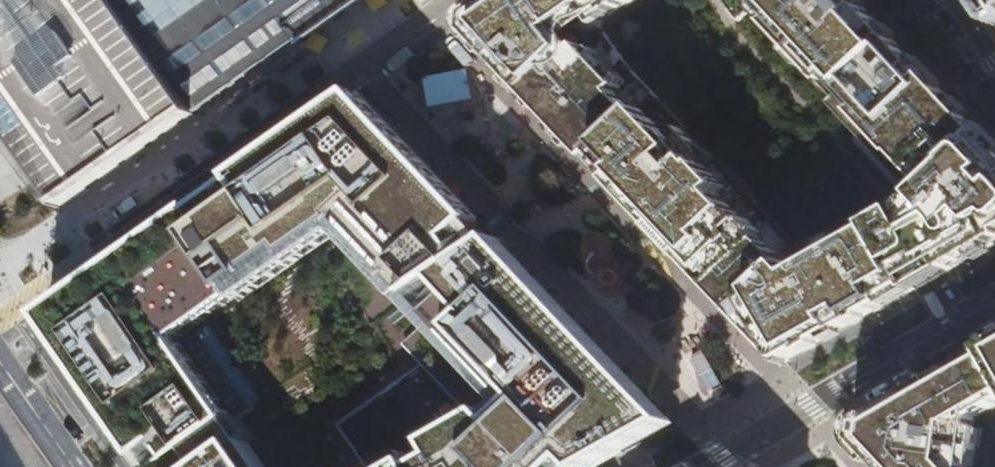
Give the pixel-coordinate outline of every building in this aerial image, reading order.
[(41,183),(60,210),(199,111),(122,0),(0,0),(0,124),(41,183)] [(199,111),(334,16),(356,0),(122,0),(199,111)] [(993,146),(980,131),(858,0),(688,0),(709,31),(718,40),(713,45),(788,125),(876,219),(880,215),(883,218),(884,221),(876,228),(879,232),(851,247),(843,232),(794,260),(798,269),(785,275),(685,169),(682,172),(660,148),(663,145),(608,87),(577,43),(642,0),(498,0),(476,15),(475,31),(494,51),(595,159),(786,362),(791,359),(994,245),(994,148),(993,146)] [(465,68),(421,77),(427,107),(472,98),(465,68)] [(574,453),(588,466),(596,466),(679,421),(362,101),(50,330),(152,466),(272,466),(255,443),(443,305),(527,390),(399,466),(550,466),(574,453)] [(864,422),(862,441),(886,466),(994,466),(994,347),(864,422)]
